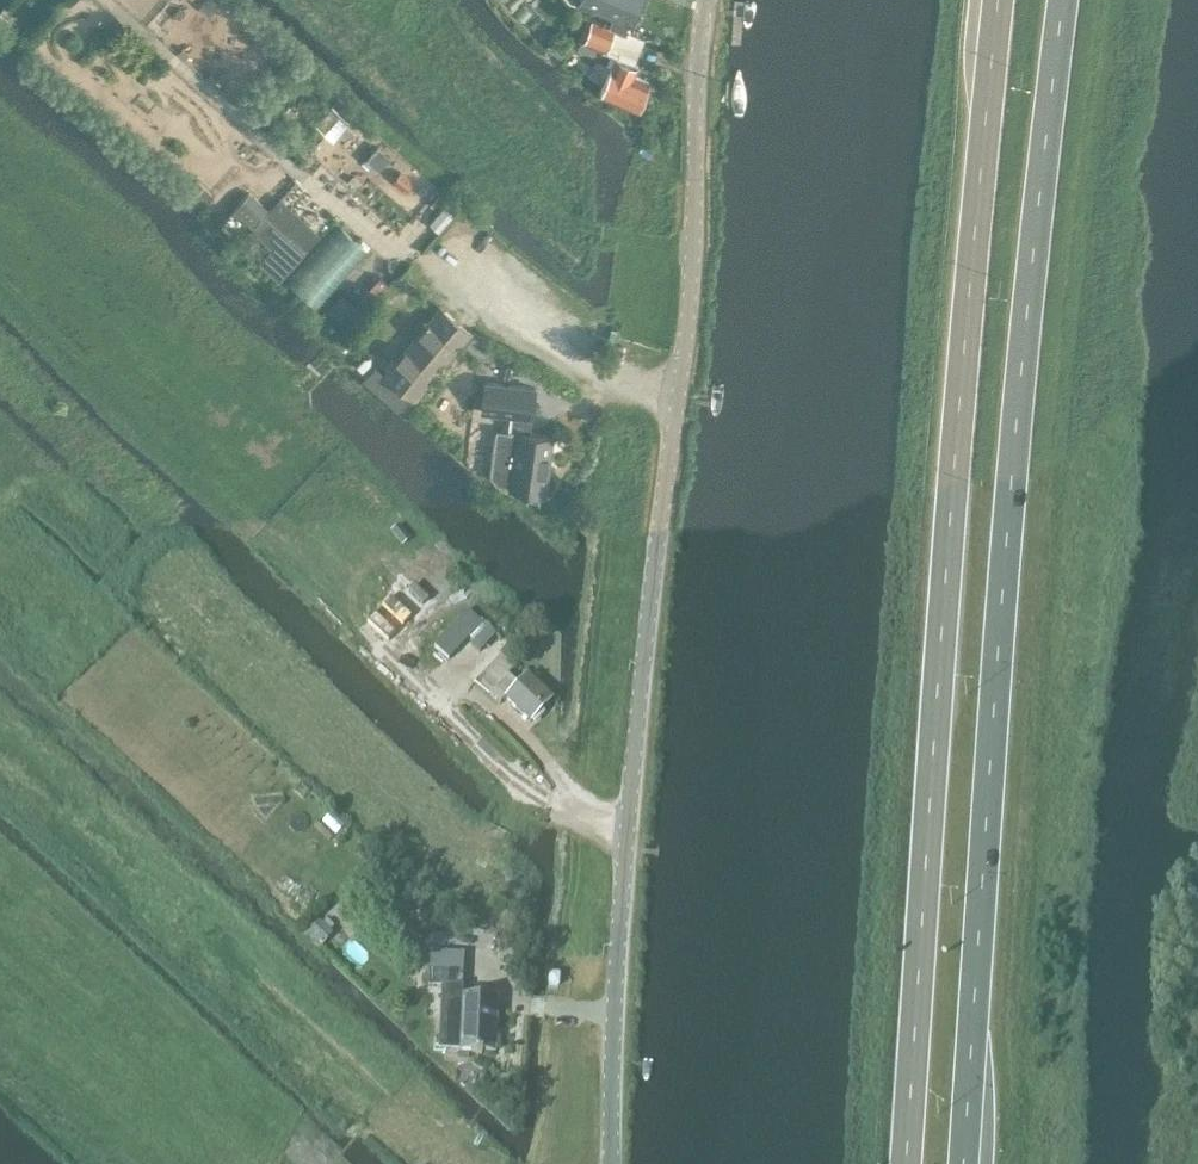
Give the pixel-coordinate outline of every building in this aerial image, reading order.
[(630,21),(638,0),(581,0),(630,21)] [(596,46),(604,50),(613,28),(592,18),(582,40),(596,46)] [(636,59),(647,35),(623,25),(613,49),(636,59)] [(578,39),(574,47),(592,55),(596,46),(582,40),(578,39)] [(549,40),(544,48),(560,59),(565,51),(549,40)] [(599,92),(637,107),(648,80),(633,73),(637,64),(615,54),(611,64),(599,92)] [(366,158),(380,168),(391,154),(378,144),(366,158)] [(400,171),(392,180),(402,189),(403,188),(406,190),(412,183),(409,180),(410,179),(400,171)] [(196,178),(185,190),(202,207),(214,196),(196,178)] [(248,191),(233,208),(253,226),(251,228),(272,246),(259,260),(279,278),(304,250),(319,233),(279,197),(268,208),(248,191)] [(337,222),(286,279),(318,308),(369,251),(337,222)] [(342,317),(356,303),(343,290),(329,304),(342,317)] [(384,372),(415,398),(471,331),(440,305),(384,372)] [(472,331),(464,341),(483,351),(484,337),(472,331)] [(333,358),(305,389),(310,394),(338,363),(333,358)] [(481,410),(516,414),(531,416),(534,387),(484,381),(481,410)] [(516,414),(515,429),(510,428),(510,430),(496,428),(489,473),(495,481),(509,482),(509,485),(544,490),(552,434),(529,431),(531,416),(516,414)] [(469,638),(488,656),(505,639),(469,606),(434,642),(450,658),(469,638)] [(475,681),(490,695),(500,705),(505,699),(530,722),(551,700),(526,677),(518,685),(508,675),(516,667),(507,658),(513,651),(508,646),(475,681)] [(325,921),(321,925),(328,932),(332,927),(325,921)] [(317,922),(304,936),(318,949),(331,935),(328,932),(321,925),(317,922)] [(442,956),(462,956),(462,930),(443,930),(442,956)] [(428,976),(428,992),(462,991),(461,976),(428,976)] [(458,1051),(494,1052),(497,999),(460,997),(458,1051)]
